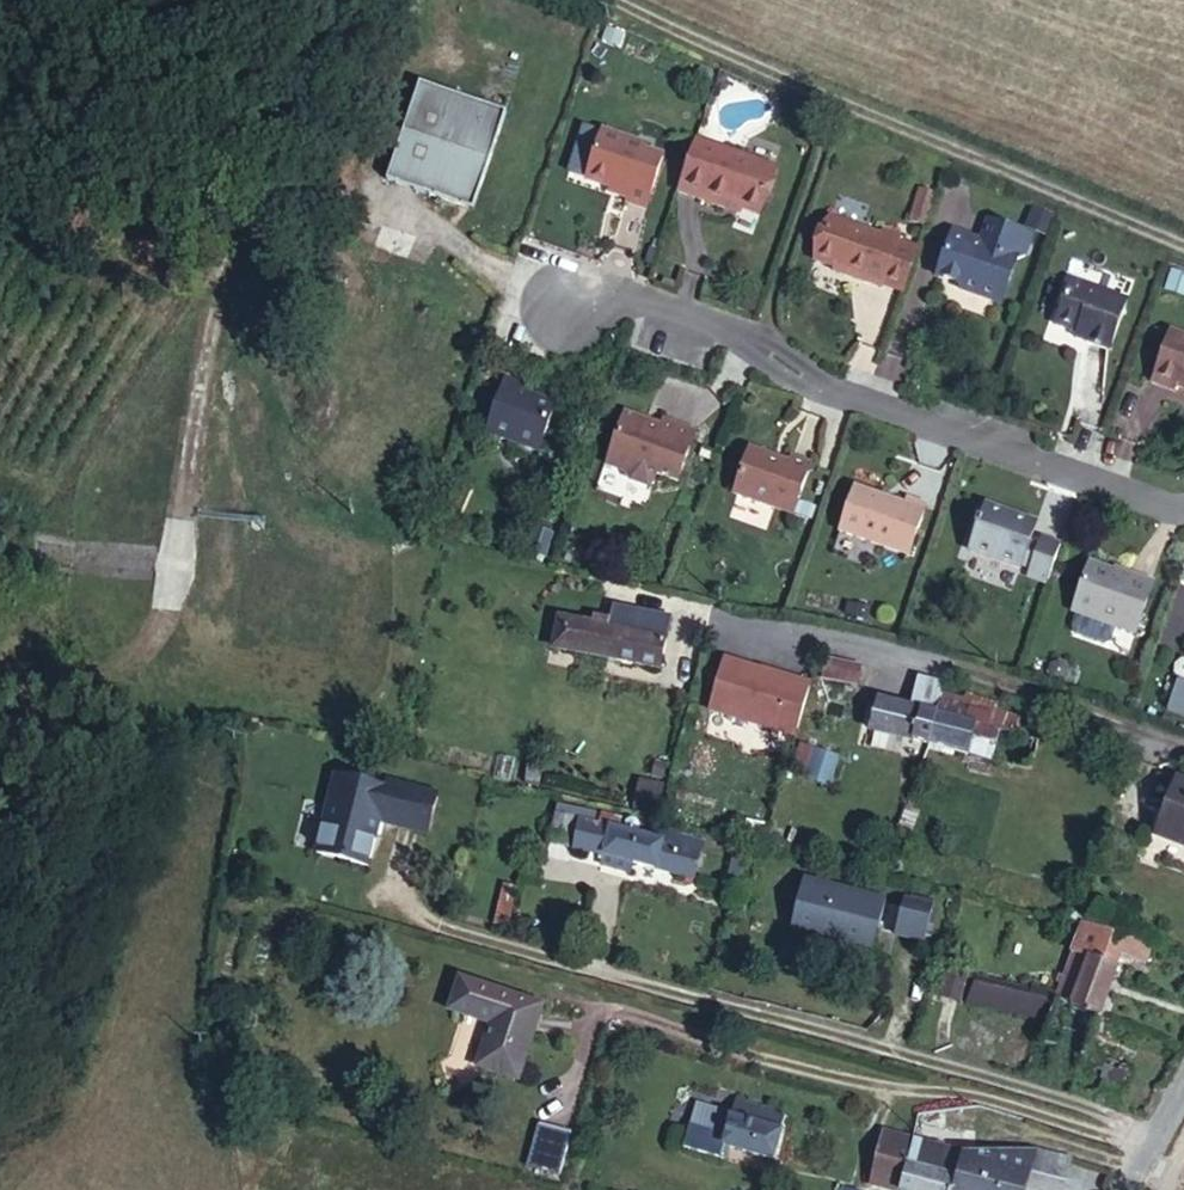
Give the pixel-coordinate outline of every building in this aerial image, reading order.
[(706,50),(702,62),(718,67),(722,55),(706,50)] [(492,94),(405,65),(372,164),(446,188),(463,166),(468,168),(492,94)] [(632,126),(590,113),(575,162),(616,174),(614,182),(634,189),(651,137),(630,131),(632,126)] [(765,146),(712,128),(706,147),(694,182),(714,188),(715,183),(748,194),(765,146)] [(666,172),(694,182),(706,147),(677,138),(666,172)] [(459,193),(468,168),(463,166),(446,188),(459,193)] [(909,173),(907,181),(920,185),(923,178),(909,173)] [(907,181),(899,205),(913,209),(920,185),(907,181)] [(952,211),(937,257),(961,265),(959,268),(1002,282),(1010,256),(1008,251),(1012,235),(1017,236),(1026,231),(1031,214),(988,200),(980,224),(968,221),(969,217),(952,211)] [(869,220),(818,204),(804,247),(835,257),(834,261),(872,273),(873,270),(893,276),(907,232),(887,226),(888,221),(870,214),(869,220)] [(1140,278),(1082,260),(1068,306),(1101,316),(1099,321),(1124,329),(1140,278)] [(1101,316),(1089,313),(1087,318),(1099,321),(1101,316)] [(1178,318),(1161,371),(1183,378),(1183,320),(1178,318)] [(508,388),(488,382),(470,437),(523,454),(540,405),(506,394),(508,388)] [(628,421),(605,414),(588,464),(608,471),(612,480),(628,485),(635,481),(638,473),(659,481),(676,431),(645,420),(641,428),(629,425),(628,421)] [(733,457),(719,502),(779,521),(795,471),(775,464),(773,470),(733,457)] [(855,499),(839,544),(910,568),(927,517),(907,510),(905,517),(855,499)] [(673,527),(680,506),(667,503),(660,523),(673,527)] [(1059,592),(1071,553),(1052,548),(1050,556),(1039,553),(1045,533),(994,518),(980,563),(1031,579),(1032,575),(1042,578),(1040,587),(1059,592)] [(1145,586),(1102,571),(1085,619),(1149,640),(1166,590),(1146,583),(1145,586)] [(556,659),(654,681),(665,630),(606,616),(602,634),(564,625),(556,659)] [(857,680),(862,660),(828,652),(823,672),(857,680)] [(797,740),(810,693),(723,669),(710,716),(797,740)] [(879,690),(863,755),(899,764),(903,747),(929,753),(942,701),(948,680),(917,673),(911,698),(879,690)] [(960,705),(942,701),(929,753),(1018,772),(1024,748),(993,740),(1000,714),(989,712),(991,704),(962,698),(960,705)] [(802,786),(825,794),(834,765),(811,758),(802,786)] [(427,831),(438,786),(334,760),(313,846),(370,860),(380,820),(427,831)] [(635,774),(632,807),(656,810),(659,777),(635,774)] [(1167,821),(1183,828),(1183,780),(1167,821)] [(562,806),(553,836),(573,841),(581,811),(562,806)] [(588,812),(579,842),(578,846),(695,875),(707,837),(667,826),(665,831),(649,827),(650,821),(609,812),(607,817),(588,812)] [(883,898),(801,877),(789,923),(872,944),(883,898)] [(904,896),(894,929),(923,937),(932,904),(904,896)] [(1062,902),(1037,896),(1035,905),(1060,911),(1062,902)] [(1101,934),(1102,930),(1086,926),(1075,954),(1090,960),(1101,934)] [(1130,943),(1101,934),(1090,960),(1082,977),(1071,1003),(1100,1013),(1101,1013),(1124,956),(1130,943)] [(1153,949),(1130,943),(1124,956),(1147,964),(1153,949)] [(1082,977),(1090,960),(1075,954),(1068,972),(1082,977)] [(972,967),(953,961),(944,990),(963,996),(972,967)] [(974,963),(965,1006),(1046,1021),(1056,997),(1062,981),(974,963)] [(1056,997),(1071,1003),(1082,977),(1068,972),(1066,971),(1062,981),(1056,997)] [(517,1078),(530,1025),(521,1023),(529,996),(453,976),(446,1007),(486,1016),(474,1066),(517,1078)] [(521,1023),(530,1025),(537,998),(529,996),(521,1023)] [(703,1091),(696,1118),(733,1128),(741,1102),(703,1091)] [(741,1102),(733,1128),(730,1139),(783,1154),(796,1106),(744,1091),(741,1102)] [(957,1103),(932,1108),(925,1132),(975,1145),(981,1126),(961,1121),(957,1103)] [(726,1154),(727,1150),(730,1139),(733,1128),(696,1118),(688,1143),(726,1154)] [(882,1180),(909,1186),(925,1132),(898,1125),(882,1180)] [(909,1186),(921,1189),(962,1189),(968,1168),(974,1147),(975,1145),(925,1132),(909,1186)] [(1046,1144),(1012,1146),(1011,1148),(1042,1156),(1046,1144)] [(1034,1189),(1039,1189),(1070,1189),(1080,1153),(1046,1144),(1042,1156),(1040,1168),(1035,1186),(1034,1189)] [(1008,1157),(982,1148),(975,1145),(974,1147),(1008,1157)] [(1012,1146),(982,1148),(1008,1157),(1009,1158),(1011,1148),(1012,1146)] [(1002,1177),(1008,1157),(974,1147),(968,1168),(1002,1177)] [(1011,1148),(1009,1158),(1040,1168),(1042,1156),(1011,1148)] [(1009,1158),(1008,1157),(1002,1177),(1035,1186),(1040,1168),(1009,1158)] [(962,1189),(1034,1189),(1035,1186),(1002,1177),(968,1168),(962,1189)]
